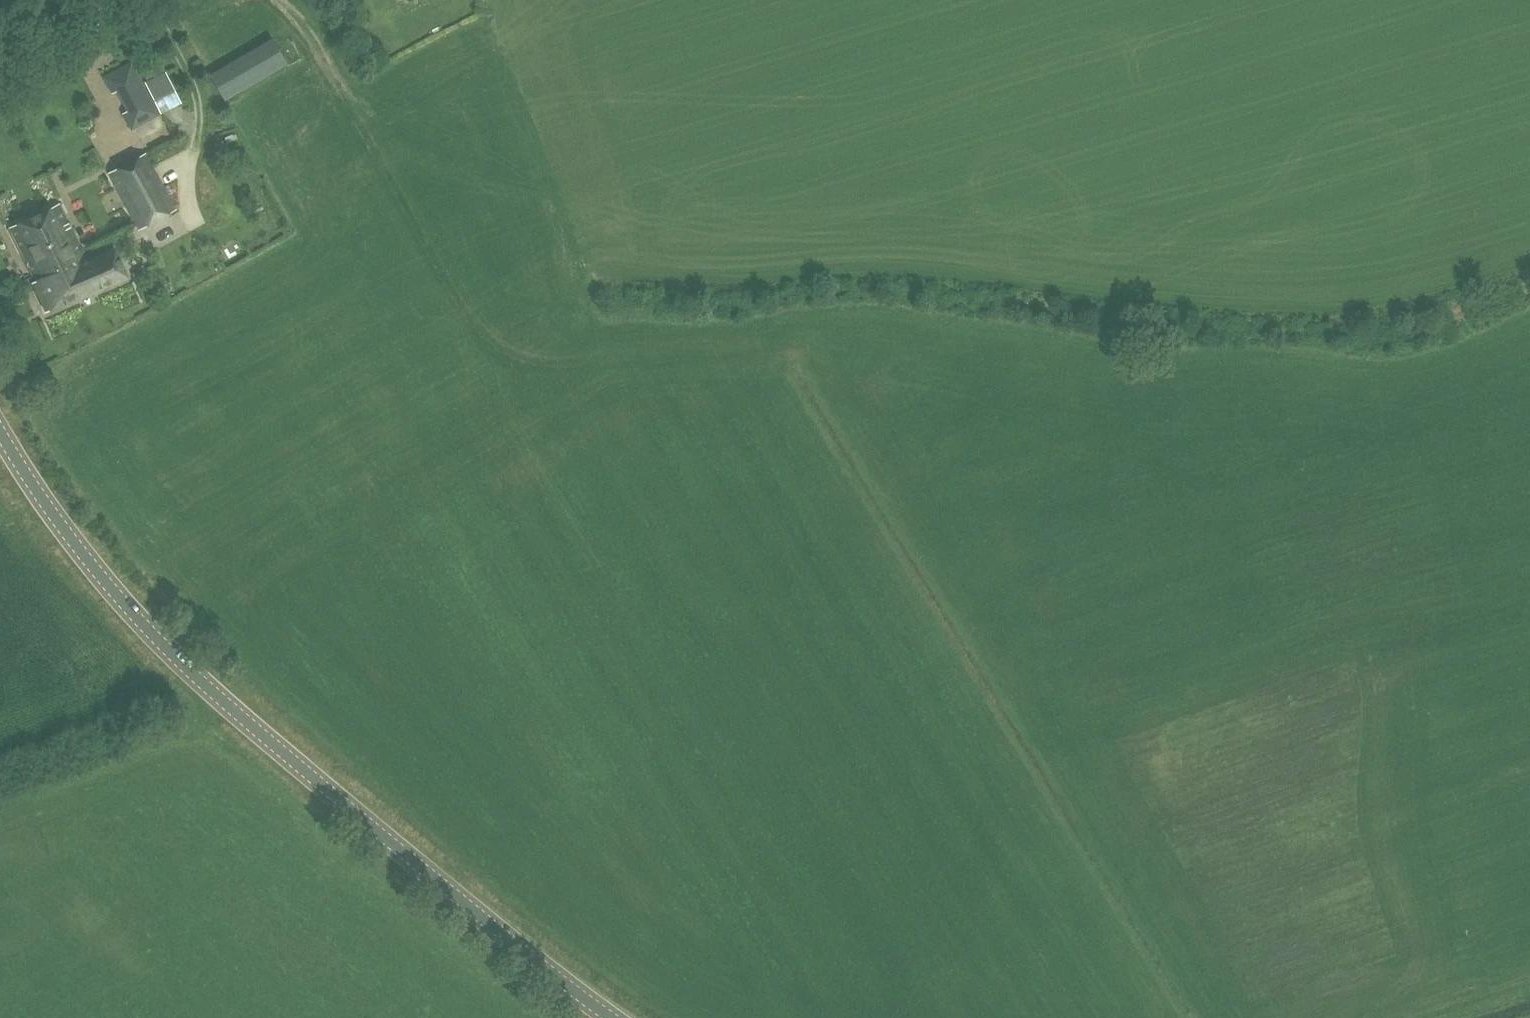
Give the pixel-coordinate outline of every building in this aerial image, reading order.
[(289,63),(272,36),(209,72),(226,99),(289,63)] [(112,92),(140,77),(132,62),(104,77),(112,92)] [(175,90),(166,71),(145,81),(154,100),(175,90)] [(160,115),(152,100),(124,114),(132,129),(160,115)] [(123,201),(161,181),(146,152),(108,172),(123,201)] [(161,181),(123,201),(138,229),(176,208),(161,181)] [(10,227),(32,276),(84,253),(60,204),(10,227)] [(88,261),(84,253),(32,276),(34,282),(33,282),(46,311),(107,285),(107,284),(126,276),(115,250),(95,258),(88,261)]
